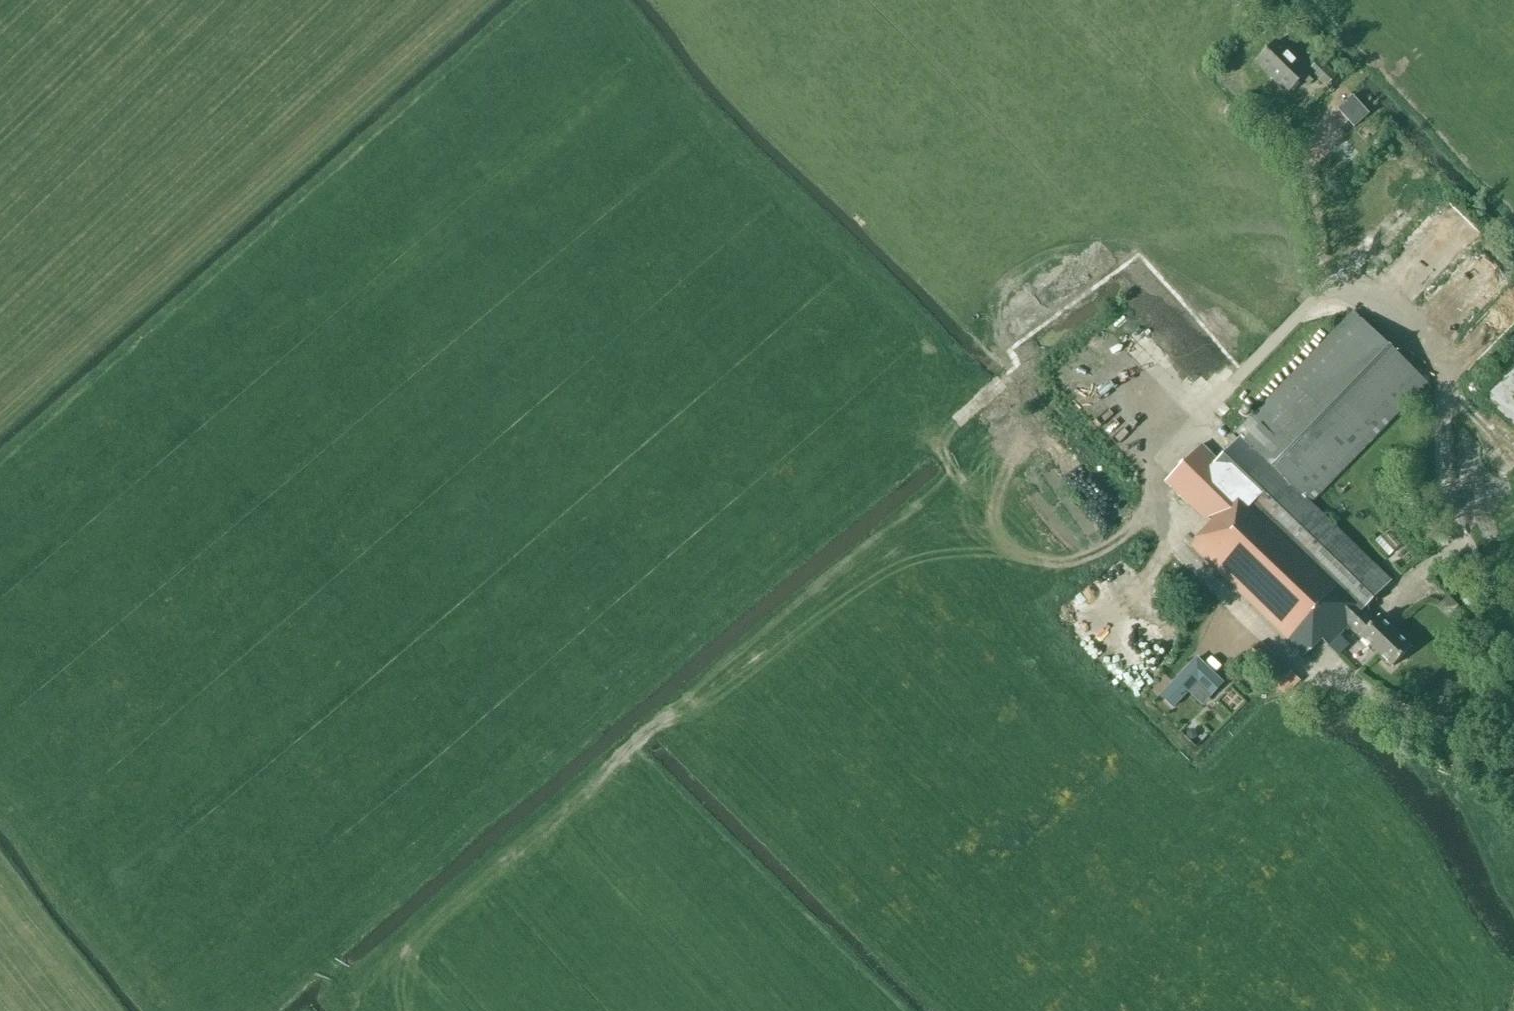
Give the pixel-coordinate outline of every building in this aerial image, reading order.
[(1320,57),(1308,70),(1278,40),(1257,61),(1287,92),(1302,77),(1309,83),(1315,77),(1325,87),(1338,74),(1320,57)] [(1392,667),(1411,647),(1379,616),(1374,621),(1362,610),(1391,581),(1311,503),(1427,383),(1353,312),(1236,432),(1241,436),(1218,460),(1216,458),(1183,492),(1207,516),(1185,540),(1304,656),(1321,639),(1328,646),(1349,624),(1361,635),(1360,636),(1382,656),(1380,658),(1386,665),(1388,663),(1392,667)] [(1455,610),(1459,606),(1448,595),(1436,607),(1440,610),(1455,610)] [(1198,630),(1160,669),(1172,681),(1199,654),(1210,665),(1222,653),(1198,630)] [(1260,641),(1245,656),(1236,666),(1247,677),(1257,667),(1275,685),(1285,695),(1300,680),(1289,670),(1260,641)]
